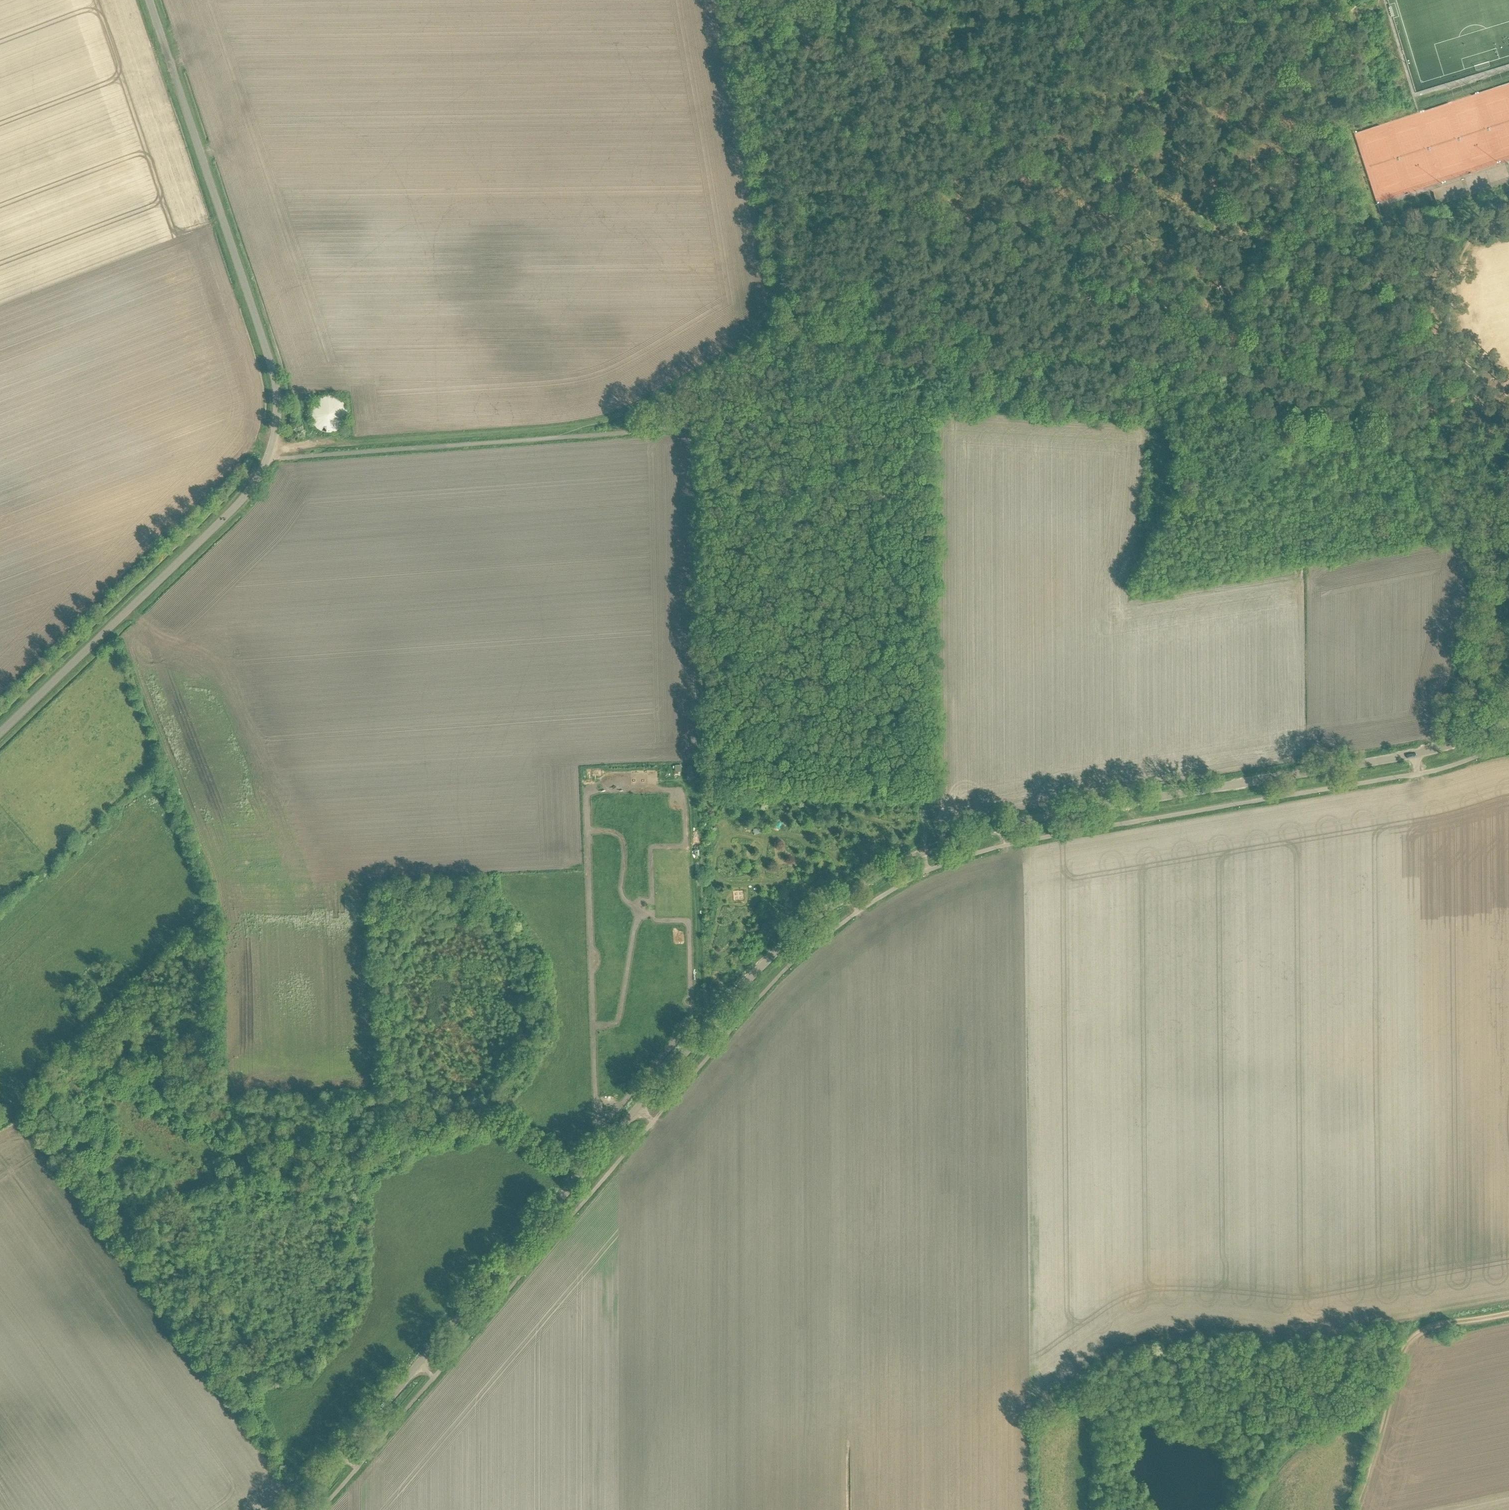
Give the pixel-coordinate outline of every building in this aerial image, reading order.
[(1485,567),(1485,576),(1501,576),(1501,567),(1485,567)]
